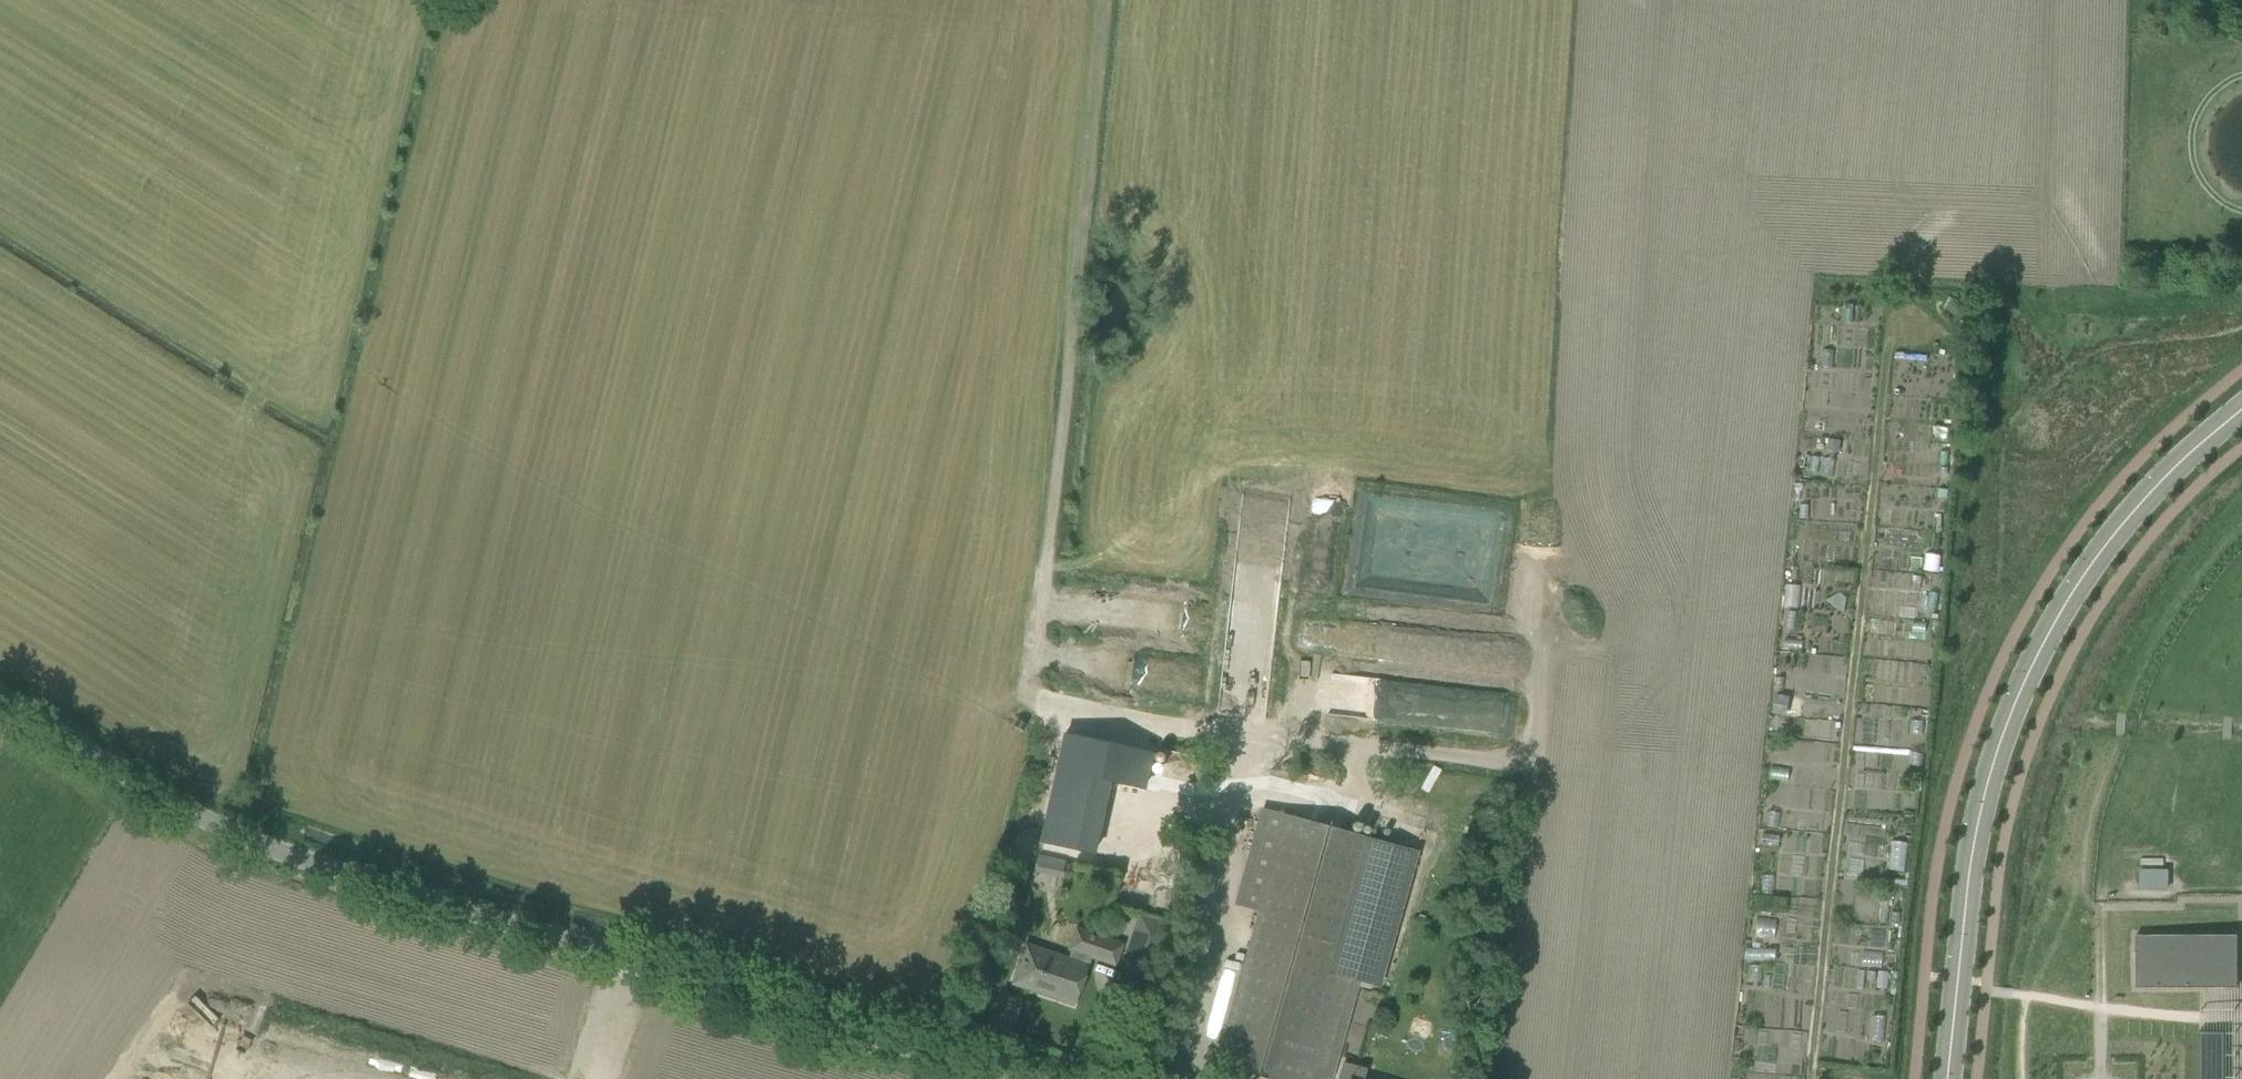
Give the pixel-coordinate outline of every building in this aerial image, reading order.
[(1847,689),(1849,654),(1778,651),(1776,686),(1847,689)] [(1139,797),(1146,762),(1059,745),(1052,779),(1139,797)] [(1210,1078),(1242,1078),(1244,1072),(1269,1078),(1329,1078),(1356,982),(1373,987),(1411,849),(1263,808),(1235,905),(1257,911),(1216,1059),(1210,1078)] [(1043,993),(1072,1003),(1085,965),(1083,964),(1088,955),(1114,964),(1120,945),(1099,938),(1076,930),(1068,950),(1069,950),(1065,960),(1025,945),(1021,957),(1014,978),(1045,989),(1043,993)] [(2235,932),(2133,932),(2133,962),(2147,962),(2147,984),(2235,984),(2235,932)] [(2198,1029),(2198,1078),(2224,1078),(2224,1029),(2198,1029)] [(1364,1069),(1343,1063),(1339,1078),(1362,1078),(1364,1069)]
